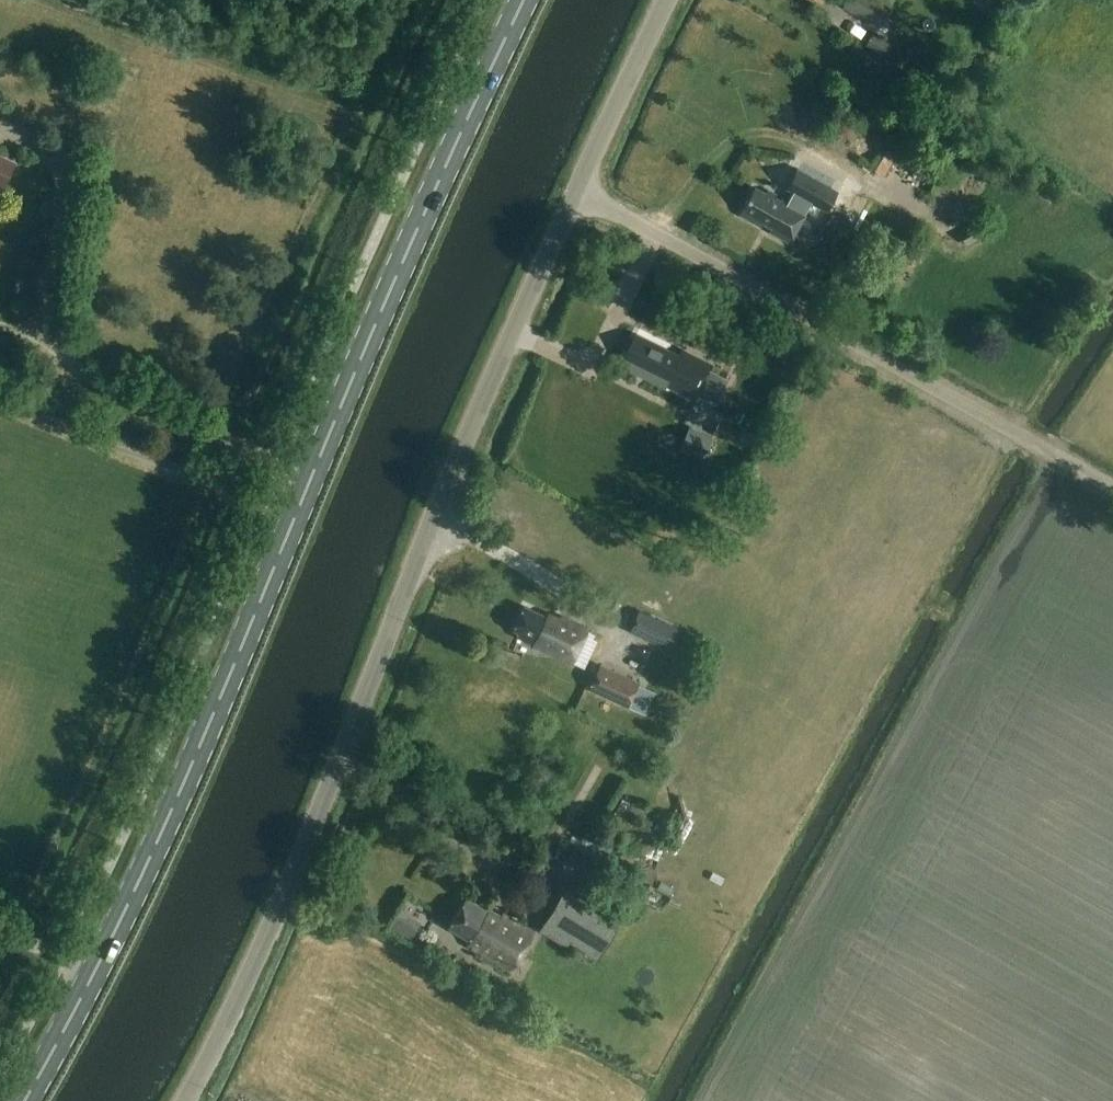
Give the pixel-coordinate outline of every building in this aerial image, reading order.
[(879,28),(891,7),(879,0),(848,0),(844,6),(879,28)] [(970,2),(980,10),(988,0),(971,0),(970,2)] [(849,38),(854,28),(834,18),(829,28),(849,38)] [(865,45),(892,62),(900,48),(873,32),(865,45)] [(14,161),(0,155),(0,187),(3,188),(14,161)] [(752,186),(737,212),(759,225),(760,223),(789,240),(806,211),(774,193),(771,198),(752,186)] [(846,223),(831,213),(816,235),(831,246),(846,223)] [(635,334),(621,363),(694,398),(695,394),(716,404),(728,378),(708,368),(710,364),(679,349),(677,354),(635,334)] [(664,402),(665,389),(643,388),(642,401),(664,402)] [(719,422),(714,435),(737,445),(743,433),(719,422)] [(701,456),(712,436),(691,426),(681,446),(701,456)] [(523,604),(511,630),(517,632),(514,637),(569,662),(569,661),(583,667),(596,639),(592,637),(594,633),(584,629),(584,628),(559,616),(557,620),(523,604)] [(629,631),(656,643),(661,631),(676,638),(681,628),(639,608),(629,631)] [(627,705),(628,704),(646,714),(656,693),(637,684),(638,681),(600,664),(589,688),(627,705)] [(659,843),(655,842),(639,834),(643,825),(649,813),(621,800),(607,829),(642,844),(640,848),(651,852),(653,848),(656,849),(659,843)] [(463,897),(445,927),(467,940),(464,944),(508,971),(531,933),(499,914),(496,918),(463,897)] [(562,903),(544,924),(560,938),(564,934),(581,951),(606,921),(599,916),(587,925),(562,903)] [(411,939),(421,922),(399,910),(389,927),(411,939)] [(457,964),(451,973),(462,980),(468,971),(457,964)]
